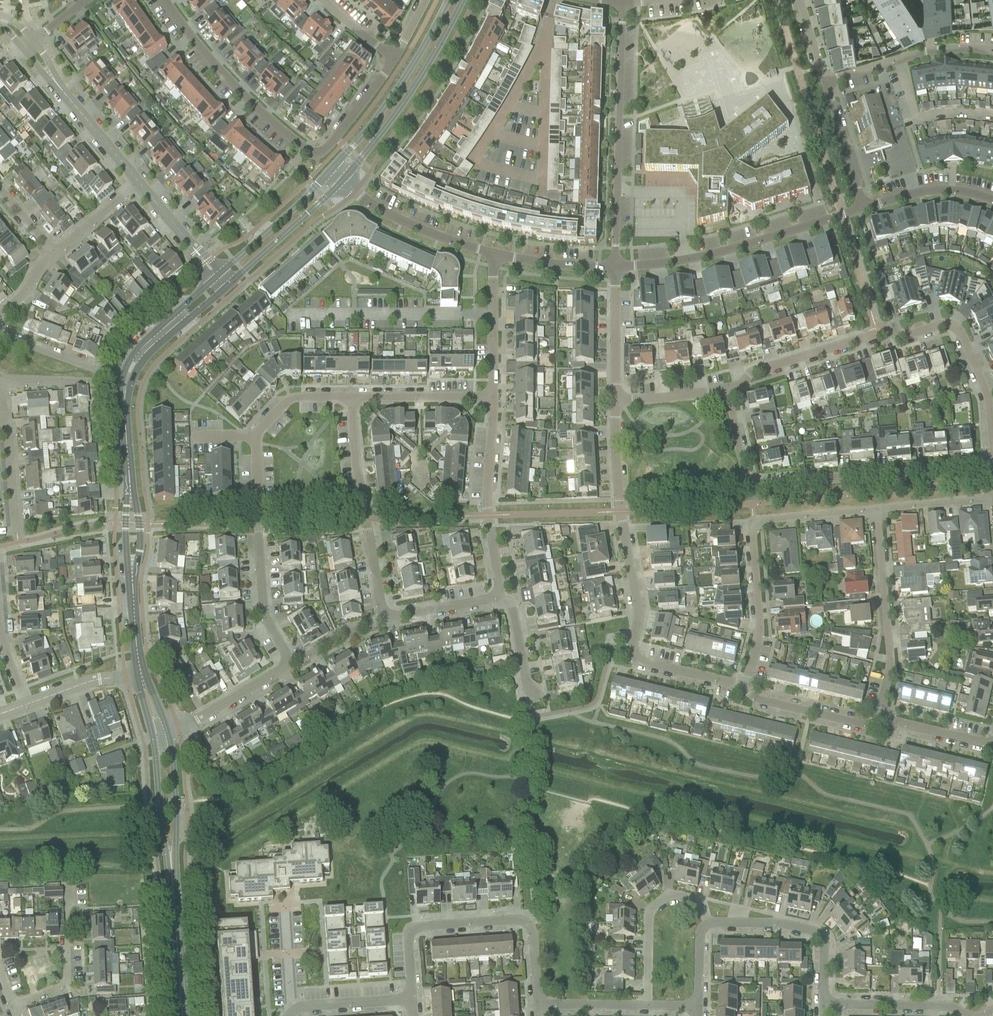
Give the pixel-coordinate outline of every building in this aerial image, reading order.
[(104,7),(107,12),(114,21),(135,6),(131,0),(124,0),(119,4),(116,0),(113,0),(104,7)] [(218,1),(217,0),(199,0),(189,7),(193,12),(195,11),(198,15),(203,11),(207,17),(217,9),(214,3),(218,1)] [(272,3),(284,16),(300,1),(298,2),(296,0),(275,0),(272,3)] [(372,7),(380,13),(379,14),(392,0),(378,0),(372,7)] [(405,2),(403,0),(392,0),(379,14),(388,22),(405,2)] [(496,3),(507,8),(510,2),(519,6),(520,6),(522,0),(497,0),(496,3)] [(534,0),(533,0),(522,0),(520,6),(519,6),(516,14),(527,18),(534,0)] [(545,4),(544,4),(534,0),(527,18),(539,22),(539,19),(541,20),(545,9),(543,8),(545,4)] [(819,7),(817,7),(818,11),(842,7),(841,0),(818,0),(819,7)] [(877,1),(882,9),(896,0),(878,0),(877,1)] [(902,0),(896,0),(882,9),(888,18),(906,6),(907,6),(906,5),(902,0)] [(950,8),(949,0),(928,0),(928,9),(930,9),(950,8)] [(303,7),(305,6),(300,1),(284,16),(297,29),(306,19),(302,15),(306,10),(303,7)] [(498,27),(507,8),(496,3),(495,6),(492,4),(486,17),(488,19),(487,22),(497,27),(498,27)] [(135,7),(135,6),(114,21),(119,18),(125,26),(141,15),(140,14),(140,15),(135,7)] [(911,14),(906,6),(888,18),(893,26),(910,15),(910,16),(912,14),(911,14)] [(819,14),(820,14),(821,21),(847,17),(846,17),(844,17),(842,7),(818,11),(819,14)] [(931,19),(950,18),(950,8),(930,9),(930,19),(929,19),(929,20),(931,19)] [(225,10),(222,14),(217,9),(207,17),(211,22),(206,26),(213,34),(212,36),(232,19),(225,10)] [(571,11),(560,9),(559,13),(557,13),(554,24),(556,24),(555,27),(567,30),(571,11)] [(580,24),(582,13),(571,11),(567,30),(579,32),(580,24)] [(604,17),(592,15),(582,13),(580,24),(591,26),(591,32),(603,32),(604,17)] [(141,16),(141,15),(125,26),(131,35),(147,24),(141,16)] [(916,23),(910,16),(910,15),(893,26),(899,35),(915,24),(915,25),(917,24),(916,23)] [(847,17),(821,21),(824,21),(825,27),(824,28),(824,31),(848,28),(847,17)] [(951,29),(950,18),(931,19),(932,30),(943,29),(951,29)] [(232,19),(212,36),(216,41),(218,40),(221,44),(225,40),(229,44),(240,36),(244,33),(240,28),(232,19)] [(324,24),(323,26),(315,19),(311,23),(306,19),(297,29),(310,41),(325,25),(324,24)] [(498,27),(497,27),(487,22),(483,29),(484,29),(482,34),(499,43),(505,30),(498,27)] [(153,32),(147,24),(131,35),(137,44),(153,33),(153,32)] [(921,33),(915,25),(915,24),(899,35),(905,44),(912,39),(921,33)] [(328,31),(330,29),(325,25),(310,41),(323,52),(332,42),(328,38),(332,34),(328,31)] [(534,36),(536,30),(524,26),(522,32),(534,36)] [(91,28),(86,31),(82,27),(74,33),(72,32),(88,53),(97,46),(94,42),(99,38),(91,28)] [(825,35),(827,35),(828,42),(853,38),(850,38),(848,28),(824,31),(825,35)] [(79,60),(88,53),(72,32),(67,36),(68,38),(64,40),(68,45),(63,49),(72,60),(76,56),(79,60)] [(532,42),(534,36),(522,32),(520,38),(532,42)] [(603,35),(603,32),(591,32),(590,53),(602,53),(603,50),(606,50),(606,35),(603,35)] [(153,33),(137,44),(143,52),(142,53),(143,53),(160,41),(159,41),(153,33)] [(493,54),(499,43),(482,34),(480,39),(479,38),(475,45),(493,54)] [(530,48),(532,42),(520,38),(518,45),(522,46),(530,48)] [(853,38),(828,42),(831,42),(832,48),(830,48),(831,52),(855,48),(853,38)] [(237,53),(233,57),(240,65),(239,67),(258,49),(251,41),(247,44),(243,39),(233,48),(237,53)] [(160,41),(143,53),(149,62),(145,65),(149,71),(164,59),(161,54),(166,50),(160,41)] [(368,55),(364,52),(352,43),(344,54),(365,70),(370,63),(365,59),(368,55)] [(487,66),(493,54),(475,45),(472,51),(473,52),(470,57),(487,66)] [(530,48),(522,46),(519,53),(516,58),(509,72),(506,76),(504,81),(496,95),(493,100),(490,104),(482,118),(479,123),(476,127),(467,141),(464,145),(461,149),(456,156),(460,159),(467,163),(477,148),(484,137),(492,125),(501,111),(510,96),(518,79),(525,67),(534,50),(530,48)] [(831,56),(833,56),(834,63),(856,59),(855,48),(831,52),(831,56)] [(263,61),(266,57),(258,49),(239,67),(243,72),(245,71),(248,74),(252,70),(257,75),(267,65),(263,61)] [(562,52),(553,52),(552,69),(552,88),(551,109),(551,123),(551,140),(550,153),(549,170),(549,193),(558,192),(558,187),(558,177),(558,171),(558,166),(559,155),(559,149),(559,144),(559,133),(560,128),(560,122),(560,111),(560,106),(560,101),(561,90),(561,85),(561,79),(561,68),(562,63),(562,58),(562,52)] [(590,53),(583,52),(583,64),(602,64),(602,53),(590,53)] [(365,70),(344,54),(336,63),(357,79),(357,78),(364,70),(365,70)] [(322,59),(318,64),(323,68),(330,59),(329,57),(326,55),(322,59)] [(480,77),(487,66),(470,57),(468,61),(467,60),(463,67),(480,77)] [(89,73),(84,77),(87,80),(85,82),(90,87),(110,70),(103,61),(99,65),(95,59),(85,68),(89,73)] [(168,64),(164,59),(149,71),(162,85),(181,68),(174,59),(168,64)] [(267,65),(257,75),(262,80),(258,84),(266,92),(265,93),(280,77),(280,78),(283,74),(270,62),(267,65)] [(356,80),(357,79),(336,63),(329,73),(349,89),(350,88),(356,79),(356,80)] [(577,63),(577,74),(583,74),(602,75),(602,64),(583,64),(577,63)] [(956,86),(958,67),(958,63),(958,64),(955,64),(945,65),(945,68),(946,87),(956,86)] [(968,68),(959,67),(958,63),(958,67),(956,86),(966,88),(968,68)] [(931,65),(931,69),(921,71),(926,90),(936,88),(932,69),(931,65)] [(946,87),(945,68),(945,65),(935,65),(932,65),(931,65),(932,69),(936,88),(946,87)] [(16,69),(12,66),(11,66),(2,74),(0,71),(0,85),(3,89),(19,76),(17,74),(18,73),(18,72),(16,69)] [(474,88),(480,77),(463,67),(459,74),(460,74),(458,79),(474,88)] [(181,69),(182,68),(181,68),(162,85),(167,82),(173,89),(188,76),(181,69)] [(977,89),(979,69),(968,68),(966,88),(977,89)] [(987,90),(989,70),(979,69),(977,89),(987,90)] [(113,81),(117,78),(110,70),(90,87),(91,86),(98,94),(103,90),(107,95),(117,86),(113,81)] [(911,71),(911,70),(910,70),(915,95),(916,94),(916,92),(926,90),(921,71),(911,73),(911,71)] [(349,89),(329,73),(322,82),(342,98),(342,97),(349,89)] [(601,86),(602,75),(583,74),(582,85),(601,86)] [(22,77),(21,77),(19,76),(3,89),(8,94),(4,98),(11,106),(21,97),(18,92),(27,85),(28,84),(24,80),(25,80),(23,78),(22,77)] [(195,84),(188,76),(173,89),(181,97),(195,84)] [(283,99),(293,89),(280,78),(280,77),(265,93),(270,98),(271,96),(274,100),(279,95),(283,99)] [(467,99),(474,88),(458,79),(455,83),(454,83),(450,89),(467,99)] [(342,99),(342,98),(322,82),(314,92),(335,108),(335,107),(342,98),(342,99)] [(196,85),(195,84),(181,97),(188,105),(202,92),(196,85)] [(601,97),(601,86),(582,85),(582,96),(601,97)] [(132,96),(128,99),(117,86),(107,95),(111,100),(106,104),(109,107),(108,108),(112,113),(132,96)] [(447,96),(444,100),(460,111),(463,112),(469,101),(467,100),(467,99),(450,89),(448,88),(444,94),(447,96)] [(209,100),(202,92),(188,105),(195,113),(210,100),(209,100)] [(334,108),(335,108),(314,92),(319,96),(312,105),(307,101),(327,117),(328,117),(328,116),(334,108)] [(39,97),(36,93),(34,94),(25,101),(21,97),(11,106),(18,114),(22,111),(26,116),(42,103),(40,101),(42,100),(41,99),(39,97)] [(136,108),(139,105),(132,96),(112,113),(112,114),(114,113),(121,121),(125,117),(129,122),(140,113),(136,108)] [(601,107),(601,97),(582,96),(582,107),(601,107)] [(892,149),(880,112),(877,99),(851,107),(866,157),(881,152),(884,162),(885,162),(882,152),(892,149)] [(210,101),(210,100),(195,113),(202,121),(202,122),(218,108),(217,107),(217,108),(210,101)] [(287,100),(283,105),(284,106),(288,109),(292,104),(287,100)] [(440,104),(436,110),(453,121),(457,124),(464,113),(463,112),(460,111),(444,100),(441,105),(440,104)] [(327,118),(327,117),(307,101),(300,111),(321,127),(320,126),(327,117),(327,118)] [(767,101),(720,137),(715,117),(703,120),(699,121),(686,125),(690,137),(646,136),(645,166),(645,171),(688,172),(699,189),(698,226),(728,218),(728,198),(752,211),(809,193),(810,193),(801,162),(797,164),(756,176),(738,167),(746,161),(788,128),(767,101)] [(45,104),(44,105),(42,103),(26,116),(31,122),(27,125),(34,133),(45,124),(41,120),(50,112),(51,111),(48,107),(46,105),(45,104)] [(285,114),(289,109),(284,106),(280,110),(285,114)] [(600,118),(601,107),(582,107),(581,118),(600,118)] [(220,121),(225,116),(218,108),(202,122),(210,130),(215,135),(224,125),(220,121)] [(433,117),(430,121),(445,132),(449,135),(457,124),(453,121),(436,110),(432,117),(433,117)] [(316,134),(321,127),(300,111),(303,114),(295,125),(307,134),(310,130),(316,134)] [(147,114),(144,117),(140,113),(129,122),(133,126),(129,130),(131,134),(130,135),(134,140),(155,123),(147,114)] [(600,129),(600,118),(581,118),(581,128),(600,129)] [(62,124),(59,121),(58,122),(58,121),(49,129),(45,124),(34,133),(41,142),(45,138),(50,144),(65,131),(64,129),(65,128),(64,127),(62,124)] [(438,143),(445,132),(430,121),(427,126),(426,125),(421,131),(438,143)] [(151,126),(155,123),(134,140),(135,140),(136,139),(143,147),(148,144),(152,148),(162,139),(151,126)] [(228,147),(242,131),(234,124),(229,130),(224,125),(215,135),(220,140),(228,147)] [(8,134),(3,128),(0,131),(0,146),(10,158),(17,153),(10,145),(14,141),(18,146),(23,142),(13,130),(8,134)] [(600,129),(581,128),(575,128),(575,139),(581,139),(600,140),(600,129)] [(68,132),(67,133),(65,131),(50,144),(54,149),(50,153),(57,161),(68,152),(64,147),(73,140),(74,139),(71,135),(69,133),(68,132)] [(242,132),(242,131),(228,147),(229,148),(229,147),(237,154),(250,139),(249,139),(242,132)] [(430,154),(438,143),(421,131),(417,137),(418,138),(415,142),(430,154)] [(170,141),(166,144),(162,139),(152,148),(156,153),(151,157),(154,160),(152,162),(157,167),(177,150),(170,141)] [(250,140),(250,139),(237,154),(245,161),(258,146),(250,140)] [(599,151),(600,140),(581,139),(580,150),(599,151)] [(953,163),(953,159),(952,140),(937,141),(943,160),(943,164),(944,164),(944,163),(945,163),(953,163)] [(964,157),(967,140),(952,140),(953,159),(953,163),(962,162),(963,162),(964,162),(964,159),(964,158),(964,157)] [(974,160),(977,142),(967,140),(964,157),(964,158),(964,159),(974,160)] [(943,164),(943,160),(937,141),(927,145),(933,163),(943,160),(943,164)] [(422,164),(430,154),(415,142),(412,146),(411,146),(406,152),(416,159),(415,159),(422,164)] [(984,162),(987,143),(977,142),(974,160),(984,162)] [(987,143),(984,162),(992,164),(992,144),(987,143)] [(923,166),(933,163),(927,145),(917,148),(917,145),(916,145),(923,169),(924,169),(924,168),(923,166)] [(10,158),(0,146),(0,157),(5,163),(10,158)] [(266,153),(258,146),(245,161),(254,168),(266,153)] [(85,152),(82,148),(81,149),(72,157),(68,152),(57,161),(64,169),(68,166),(73,171),(88,158),(87,156),(88,155),(87,154),(85,152)] [(177,150),(157,167),(158,166),(165,174),(170,170),(174,175),(184,166),(181,161),(184,158),(177,150)] [(599,161),(599,151),(580,150),(580,161),(599,161)] [(415,159),(416,159),(406,152),(403,155),(401,153),(396,160),(408,169),(415,159)] [(267,154),(267,153),(266,153),(254,168),(261,175),(258,179),(275,159),(274,160),(267,154)] [(91,159),(90,160),(88,158),(73,171),(78,177),(74,180),(80,188),(91,180),(87,175),(96,167),(97,166),(94,162),(92,160),(91,159)] [(267,186),(283,167),(275,159),(258,179),(267,186)] [(399,180),(400,179),(408,169),(396,160),(391,167),(393,169),(390,172),(399,180)] [(574,161),(574,171),(580,172),(599,172),(599,161),(580,161),(574,161)] [(42,165),(31,174),(22,164),(13,172),(19,179),(14,184),(21,192),(46,170),(42,165)] [(179,193),(199,176),(192,168),(189,171),(185,166),(174,175),(178,179),(173,183),(176,187),(175,188),(179,193)] [(39,185),(51,175),(46,170),(21,192),(28,200),(33,196),(38,203),(49,194),(49,193),(48,195),(39,185)] [(574,171),(574,182),(579,182),(598,183),(599,172),(580,172),(574,171)] [(400,179),(399,180),(390,172),(381,184),(392,190),(401,194),(406,184),(400,179)] [(446,183),(449,177),(443,175),(441,181),(446,183)] [(95,184),(91,180),(80,188),(88,197),(92,193),(100,204),(114,192),(110,188),(112,186),(110,184),(111,183),(110,182),(108,179),(108,180),(105,176),(104,177),(95,184)] [(179,193),(179,194),(181,192),(188,201),(193,197),(197,201),(207,193),(213,188),(209,182),(206,184),(199,176),(179,193)] [(410,199),(419,182),(409,177),(406,184),(401,194),(410,199)] [(420,203),(427,186),(419,182),(410,199),(420,203)] [(598,194),(598,183),(579,182),(579,193),(598,194)] [(429,208),(437,190),(427,186),(420,203),(429,208)] [(445,194),(437,190),(429,208),(439,212),(440,209),(439,209),(445,194)] [(449,212),(455,194),(446,191),(445,194),(439,209),(440,209),(449,212)] [(201,220),(218,206),(207,193),(197,201),(200,206),(196,210),(199,214),(197,215),(201,220)] [(598,205),(598,194),(579,193),(579,204),(586,205),(586,204),(598,205)] [(52,200),(54,199),(49,194),(38,203),(44,210),(39,214),(46,223),(72,201),(68,195),(56,205),(52,200)] [(458,216),(465,198),(455,194),(449,212),(458,216)] [(468,219),(474,201),(465,198),(458,216),(468,219)] [(65,216),(77,206),(72,201),(46,223),(53,231),(58,227),(64,234),(74,226),(65,216)] [(478,222),(483,204),(474,201),(468,219),(478,222)] [(487,225),(492,207),(483,204),(478,222),(487,225)] [(598,209),(598,205),(586,204),(586,205),(585,217),(600,218),(601,209),(598,209)] [(218,206),(201,220),(202,220),(203,219),(210,227),(215,223),(219,228),(223,225),(224,226),(235,216),(229,208),(224,213),(218,206)] [(497,227),(502,209),(492,207),(487,225),(497,227)] [(136,212),(133,208),(132,209),(123,217),(119,212),(108,221),(115,229),(119,226),(124,231),(139,218),(138,216),(139,215),(138,214),(136,212)] [(507,230),(511,211),(502,209),(497,227),(507,230)] [(938,228),(938,211),(938,209),(937,209),(926,210),(929,230),(938,228)] [(948,229),(949,209),(938,209),(938,211),(938,228),(948,229)] [(950,209),(949,209),(948,229),(958,229),(961,210),(960,210),(950,209)] [(919,231),(929,230),(926,210),(925,210),(926,210),(915,212),(914,212),(915,214),(919,231)] [(972,213),(962,210),(961,210),(958,229),(967,232),(973,212),(972,212),(972,213)] [(517,232),(521,213),(511,211),(507,230),(517,232)] [(919,231),(915,214),(914,212),(903,215),(909,234),(919,231)] [(973,213),(973,212),(967,232),(977,234),(984,216),(983,216),(973,213)] [(527,234),(530,215),(521,213),(517,232),(527,234)] [(540,220),(540,217),(530,215),(527,234),(536,235),(537,235),(539,220),(540,220)] [(897,238),(909,234),(903,215),(902,215),(903,216),(892,219),(892,221),(897,238)] [(985,216),(984,216),(977,234),(986,239),(992,224),(992,221),(985,216)] [(600,226),(600,218),(585,217),(585,230),(597,231),(597,226),(600,226)] [(142,219),(141,220),(139,218),(124,231),(129,237),(125,240),(132,248),(142,240),(138,235),(147,227),(148,226),(145,222),(143,220),(142,219)] [(346,219),(344,219),(345,219),(343,220),(342,220),(339,221),(337,223),(336,224),(320,238),(319,237),(320,236),(320,235),(317,238),(257,290),(269,303),(328,250),(330,249),(333,253),(336,251),(338,249),(340,248),(341,248),(344,247),(347,246),(348,246),(350,245),(351,245),(353,245),(356,245),(358,246),(360,246),(362,247),(364,247),(430,277),(431,277),(432,278),(433,278),(435,280),(436,282),(437,283),(438,284),(439,286),(439,287),(439,289),(440,290),(440,291),(440,307),(456,307),(456,296),(458,296),(458,297),(458,277),(458,275),(458,274),(458,272),(457,270),(456,269),(456,268),(455,267),(454,265),(452,264),(451,263),(449,262),(448,262),(436,258),(435,258),(436,258),(436,260),(424,255),(417,252),(407,248),(397,244),(390,240),(382,236),(376,233),(377,232),(378,232),(357,221),(355,220),(353,219),(352,219),(349,219),(347,219),(346,219)] [(897,238),(892,221),(892,219),(881,222),(880,222),(886,241),(897,238)] [(549,221),(540,220),(539,220),(537,235),(536,235),(536,238),(546,240),(549,221)] [(557,241),(558,222),(549,221),(546,240),(557,241)] [(567,242),(568,223),(558,222),(557,241),(567,242)] [(886,241),(880,222),(869,226),(871,234),(864,236),(869,253),(888,247),(886,241)] [(578,230),(578,224),(568,223),(567,242),(577,243),(578,230)] [(8,228),(7,227),(0,233),(0,249),(12,239),(12,238),(12,239),(10,236),(11,235),(10,233),(8,228)] [(585,230),(578,230),(577,243),(584,243),(597,244),(597,231),(585,230)] [(105,231),(96,239),(101,245),(96,249),(99,252),(107,262),(115,256),(121,251),(119,247),(112,239),(105,231)] [(150,249),(160,241),(156,236),(146,244),(150,249)] [(14,241),(12,239),(0,249),(0,251),(7,259),(23,245),(21,243),(19,242),(16,241),(15,240),(14,241)] [(146,244),(142,240),(132,248),(135,253),(146,244)] [(827,246),(826,242),(820,244),(817,245),(820,252),(809,255),(813,268),(820,267),(821,271),(840,265),(834,248),(828,250),(827,246)] [(24,248),(23,245),(7,259),(15,268),(13,269),(17,274),(28,264),(25,260),(28,257),(25,254),(26,254),(26,253),(25,250),(24,248)] [(99,252),(94,257),(86,248),(77,255),(90,269),(95,265),(97,268),(101,265),(102,267),(107,262),(96,249),(99,252)] [(182,269),(166,250),(162,253),(165,257),(160,261),(173,277),(175,275),(176,276),(177,275),(179,273),(183,270),(182,269)] [(799,255),(797,251),(792,253),(791,253),(789,253),(795,274),(811,269),(809,261),(805,262),(804,257),(800,258),(799,255)] [(777,280),(777,279),(795,274),(789,253),(786,254),(781,256),(782,260),(783,263),(773,266),(777,280)] [(81,277),(90,269),(77,255),(69,262),(76,271),(70,277),(77,283),(80,286),(85,282),(81,277)] [(151,262),(147,265),(164,284),(165,285),(169,282),(171,280),(172,279),(171,278),(173,277),(160,261),(157,257),(151,262)] [(773,266),(763,269),(761,262),(752,265),(758,285),(759,290),(779,284),(777,279),(777,280),(773,266)] [(743,281),(740,282),(742,290),(746,289),(747,294),(759,290),(758,285),(752,265),(744,267),(745,271),(746,274),(742,275),(742,276),(743,281)] [(921,293),(930,290),(926,267),(910,272),(913,283),(904,285),(911,308),(916,307),(915,306),(921,305),(918,294),(921,293)] [(933,270),(926,269),(929,285),(935,287),(939,287),(939,288),(942,289),(939,299),(945,301),(950,302),(955,279),(946,277),(946,274),(933,270)] [(157,283),(151,275),(147,271),(141,276),(142,277),(135,283),(147,298),(156,291),(152,287),(157,283)] [(736,278),(726,280),(724,273),(715,275),(720,296),(740,291),(736,278)] [(708,284),(699,286),(701,300),(702,305),(710,304),(708,299),(720,296),(715,275),(707,277),(707,280),(708,284)] [(56,276),(49,286),(65,297),(71,287),(74,289),(77,283),(70,277),(66,283),(62,281),(56,276)] [(405,276),(403,282),(412,285),(414,279),(405,276)] [(885,277),(878,279),(881,289),(882,294),(885,304),(891,302),(894,301),(895,301),(898,301),(901,311),(907,309),(911,308),(904,285),(895,288),(894,285),(888,287),(885,277)] [(955,279),(950,302),(954,303),(960,304),(962,294),(966,294),(969,295),(975,296),(985,283),(979,281),(965,278),(964,281),(955,279)] [(687,281),(678,282),(681,303),(682,309),(694,307),(702,305),(701,300),(699,286),(691,287),(691,288),(688,288),(687,284),(687,281)] [(665,306),(681,303),(678,282),(676,282),(676,283),(669,284),(670,288),(670,291),(666,291),(667,297),(663,298),(665,306)] [(140,305),(147,298),(135,283),(128,290),(126,288),(121,292),(118,289),(121,292),(131,305),(136,300),(140,305)] [(985,283),(975,296),(980,304),(979,305),(981,308),(971,313),(974,318),(976,322),(992,313),(992,304),(992,303),(992,302),(992,297),(985,283)] [(59,306),(65,297),(49,286),(43,295),(53,302),(48,309),(54,312),(59,306)] [(650,290),(649,286),(643,286),(640,286),(641,294),(634,295),(634,313),(635,313),(656,311),(655,307),(662,306),(661,292),(650,293),(650,290)] [(838,307),(836,300),(832,286),(825,289),(829,302),(834,320),(841,318),(843,324),(844,328),(844,329),(849,327),(848,322),(855,320),(850,303),(838,307)] [(131,305),(121,292),(118,289),(114,293),(113,296),(116,299),(109,305),(122,320),(130,313),(126,308),(131,305)] [(584,297),(584,292),(584,291),(572,291),(572,309),(594,309),(594,297),(584,297)] [(537,305),(538,292),(521,292),(521,297),(516,297),(516,309),(537,309),(537,305)] [(270,309),(258,295),(257,295),(258,295),(250,302),(262,316),(270,309)] [(254,323),(262,316),(250,302),(241,310),(254,323)] [(828,322),(834,320),(829,302),(812,308),(814,314),(819,331),(825,329),(826,334),(832,332),(831,332),(830,328),(828,322)] [(114,326),(122,320),(109,305),(102,310),(100,309),(93,319),(106,328),(108,325),(110,327),(111,326),(112,325),(114,326)] [(79,311),(86,316),(90,311),(83,306),(79,311)] [(537,314),(537,309),(516,309),(516,313),(514,313),(514,324),(526,324),(526,322),(537,322),(537,314)] [(594,313),(594,309),(572,309),(572,321),(584,322),(584,324),(596,324),(596,313),(594,313)] [(254,323),(241,310),(233,317),(243,327),(245,330),(254,323)] [(41,325),(26,319),(23,329),(38,335),(37,336),(47,339),(56,316),(46,312),(41,325)] [(796,317),(787,320),(785,313),(777,316),(780,325),(785,342),(791,340),(792,344),(798,343),(797,342),(796,338),(794,332),(800,331),(796,317)] [(976,322),(978,326),(981,331),(990,326),(992,329),(992,330),(992,313),(976,322)] [(233,317),(231,314),(230,314),(231,314),(223,321),(235,335),(243,327),(233,317)] [(813,333),(819,331),(814,314),(803,318),(803,315),(796,317),(800,331),(806,329),(808,335),(810,338),(809,339),(814,338),(813,333)] [(61,331),(66,320),(56,316),(47,339),(57,343),(57,342),(67,346),(71,335),(61,331)] [(235,335),(223,321),(215,328),(227,342),(235,335)] [(761,323),(744,328),(744,329),(746,335),(751,352),(757,350),(758,355),(763,353),(762,353),(761,349),(762,349),(760,343),(766,341),(762,327),(761,323)] [(526,327),(526,324),(514,324),(514,336),(516,336),(516,339),(537,339),(537,338),(537,335),(537,327),(526,327)] [(596,336),(596,324),(584,324),(584,328),(572,328),(572,339),(594,339),(594,336),(596,336)] [(779,343),(785,342),(780,325),(769,328),(768,326),(762,327),(766,341),(772,339),(774,345),(776,349),(775,349),(775,350),(780,348),(779,343)] [(227,342),(215,328),(206,335),(219,349),(227,342)] [(100,332),(96,330),(93,329),(88,345),(75,340),(71,350),(95,359),(98,349),(98,348),(101,339),(98,338),(100,332)] [(751,352),(746,335),(744,329),(727,334),(728,337),(731,350),(738,349),(739,355),(740,355),(741,359),(740,359),(741,359),(746,358),(745,353),(751,352)] [(693,339),(692,333),(685,334),(686,342),(675,343),(678,366),(684,365),(685,370),(690,370),(690,369),(689,365),(690,365),(689,359),(695,358),(693,339)] [(731,350),(728,337),(727,334),(728,337),(721,338),(722,341),(711,343),(714,360),(721,359),(722,364),(727,363),(727,362),(726,362),(725,358),(726,358),(725,352),(731,350)] [(219,349),(206,335),(198,342),(210,356),(219,349)] [(386,337),(385,337),(385,345),(393,345),(393,337),(386,337)] [(704,340),(702,338),(700,338),(693,339),(695,358),(702,357),(703,363),(704,363),(704,367),(709,366),(708,362),(714,360),(711,343),(705,344),(704,340)] [(537,340),(537,339),(516,339),(516,343),(514,343),(514,355),(526,354),(526,351),(537,351),(537,344),(537,340)] [(594,343),(594,339),(572,339),(572,351),(584,351),(584,354),(596,354),(596,343),(594,343)] [(675,343),(665,345),(664,341),(658,342),(658,344),(659,362),(666,362),(667,368),(668,372),(667,372),(673,372),(672,367),(678,366),(675,343)] [(210,356),(198,342),(190,350),(202,363),(210,356)] [(653,363),(659,362),(658,344),(651,344),(652,351),(641,352),(641,369),(648,369),(648,374),(653,374),(653,373),(652,369),(653,369),(653,363)] [(641,352),(633,352),(633,346),(624,347),(624,362),(629,362),(630,370),(631,374),(630,374),(630,375),(635,375),(635,370),(641,369),(641,352)] [(935,374),(950,369),(944,348),(937,350),(938,353),(929,355),(928,352),(935,374)] [(202,363),(190,350),(182,357),(194,370),(202,363)] [(537,359),(537,351),(526,351),(526,354),(514,355),(514,360),(516,360),(516,364),(520,364),(520,369),(537,369),(537,363),(537,359)] [(584,354),(584,351),(572,351),(572,369),(584,369),(584,364),(594,364),(594,360),(596,360),(596,354),(584,354)] [(898,362),(895,352),(888,354),(889,357),(880,360),(886,378),(901,374),(902,374),(898,362)] [(920,379),(935,374),(928,352),(922,354),(923,357),(914,360),(920,379)] [(440,374),(440,354),(429,354),(429,372),(434,371),(434,374),(438,374),(440,374)] [(451,371),(451,354),(440,354),(440,374),(442,374),(445,374),(446,371),(451,371)] [(462,374),(462,354),(451,354),(451,371),(456,371),(456,374),(460,374),(462,374)] [(473,371),(473,354),(462,354),(462,374),(463,374),(467,374),(467,371),(473,371)] [(314,377),(314,355),(309,355),(309,358),(303,358),(303,377),(314,377)] [(319,358),(319,355),(314,355),(314,377),(325,377),(325,358),(319,358)] [(336,375),(336,355),(330,355),(330,358),(325,358),(325,377),(330,377),(330,375),(336,375)] [(341,358),(341,355),(336,355),(336,375),(342,375),(342,377),(346,377),(346,358),(341,358)] [(357,375),(357,355),(352,355),(352,358),(346,358),(346,377),(351,377),(351,375),(357,375)] [(368,355),(357,355),(357,375),(363,375),(363,377),(368,377),(368,355)] [(194,370),(182,357),(174,364),(186,378),(186,377),(194,370)] [(382,376),(382,359),(371,359),(371,379),(373,379),(377,379),(377,376),(382,376)] [(393,379),(393,359),(382,359),(382,376),(387,376),(388,379),(391,379),(393,379)] [(404,376),(404,359),(393,359),(393,379),(395,379),(399,379),(399,376),(404,376)] [(415,379),(415,359),(404,359),(404,376),(409,376),(409,379),(413,379),(415,379)] [(426,376),(426,359),(415,359),(415,379),(417,379),(420,379),(421,376),(426,376)] [(880,360),(872,362),(871,359),(864,361),(871,383),(886,378),(880,360)] [(300,377),(300,360),(285,360),(276,363),(271,365),(264,371),(257,379),(255,377),(255,378),(269,391),(276,384),(275,383),(279,379),(284,377),(290,377),(300,377)] [(914,360),(905,363),(904,360),(898,362),(902,374),(901,374),(904,384),(920,379),(914,360)] [(237,370),(241,365),(237,361),(232,366),(237,370)] [(856,388),(871,383),(864,361),(858,363),(859,366),(850,369),(856,388)] [(514,379),(514,384),(526,384),(526,387),(537,387),(537,375),(543,375),(543,369),(537,369),(520,369),(520,375),(516,375),(516,379),(514,379)] [(850,369),(841,372),(840,369),(834,371),(841,392),(856,388),(850,369)] [(825,397),(841,392),(834,371),(828,373),(828,376),(820,378),(825,397)] [(584,378),(584,372),(572,372),(572,390),(584,390),(584,387),(596,387),(596,382),(594,382),(594,378),(584,378)] [(266,394),(269,391),(255,378),(251,382),(249,380),(246,384),(260,397),(264,393),(266,394)] [(820,378),(811,381),(810,378),(804,380),(810,401),(825,397),(820,378)] [(224,387),(228,382),(224,379),(220,384),(224,387)] [(795,406),(810,401),(804,380),(803,380),(804,383),(796,386),(795,383),(788,385),(795,406)] [(256,402),(260,397),(246,384),(242,388),(244,390),(240,394),(254,407),(258,403),(256,402)] [(526,387),(526,384),(514,384),(514,395),(516,395),(516,399),(537,399),(537,387),(526,387)] [(217,402),(224,394),(217,387),(209,395),(217,402)] [(596,398),(596,387),(584,387),(584,390),(572,390),(572,402),(575,402),(594,402),(594,398),(596,398)] [(88,398),(88,388),(63,390),(64,400),(76,399),(77,409),(88,408),(88,398)] [(934,399),(942,397),(940,391),(939,388),(932,390),(934,399)] [(57,393),(47,394),(47,393),(37,394),(38,418),(40,418),(49,417),(48,405),(58,404),(57,393)] [(773,399),(768,400),(767,393),(747,397),(749,409),(762,406),(763,413),(775,410),(773,399)] [(28,419),(38,418),(37,394),(26,395),(16,396),(17,407),(27,406),(28,419)] [(251,410),(254,407),(240,394),(237,398),(235,396),(231,400),(245,413),(250,409),(251,410)] [(898,406),(906,404),(904,396),(896,397),(898,406)] [(969,396),(959,398),(961,405),(970,403),(969,396)] [(516,403),(514,403),(514,411),(533,411),(537,411),(537,399),(516,399),(516,403)] [(241,418),(245,413),(231,400),(227,404),(229,405),(225,410),(240,423),(243,419),(241,418)] [(594,406),(594,402),(575,402),(576,414),(584,414),(584,417),(596,417),(596,406),(594,406)] [(773,423),(778,422),(775,410),(763,413),(765,420),(752,422),(754,434),(775,429),(773,423)] [(533,423),(533,411),(514,411),(514,419),(516,419),(516,423),(525,423),(525,429),(537,430),(537,423),(533,423)] [(170,424),(170,414),(170,413),(151,413),(151,414),(151,419),(152,425),(170,424)] [(435,434),(435,432),(435,414),(430,415),(430,417),(424,417),(424,436),(430,436),(430,434),(435,434)] [(453,415),(450,414),(448,414),(445,414),(435,414),(435,432),(445,432),(445,431),(447,431),(450,435),(450,437),(449,446),(445,446),(445,447),(465,449),(466,449),(467,434),(467,431),(466,429),(465,426),(464,424),(459,420),(458,418),(455,416),(453,415)] [(576,426),(572,426),(573,433),(584,432),(584,426),(593,426),(593,422),(596,422),(596,417),(584,417),(584,414),(576,414),(576,426)] [(65,430),(56,430),(57,437),(91,435),(90,424),(89,424),(84,424),(83,421),(81,421),(80,415),(77,415),(71,416),(72,418),(72,422),(71,422),(71,429),(65,430)] [(393,432),(402,432),(402,415),(389,415),(387,415),(384,416),(382,417),(380,418),(378,420),(374,424),(372,427),(371,429),(371,432),(370,434),(370,436),(372,449),(393,447),(393,446),(389,447),(388,438),(387,438),(387,435),(390,431),(393,431),(393,432)] [(414,417),(407,417),(407,415),(402,415),(402,432),(402,434),(408,434),(408,436),(414,436),(414,417)] [(21,431),(20,433),(20,437),(22,438),(23,438),(23,440),(57,437),(56,430),(46,431),(45,418),(40,418),(39,418),(28,419),(28,420),(29,429),(22,429),(22,431),(21,431)] [(170,435),(170,424),(152,425),(152,436),(170,435)] [(970,428),(972,427),(952,429),(953,443),(960,442),(961,455),(973,454),(970,428)] [(782,440),(777,441),(775,429),(754,434),(757,445),(769,442),(771,449),(783,446),(782,440)] [(946,444),(953,443),(952,429),(941,430),(941,437),(934,437),(936,458),(948,456),(946,444)] [(924,433),(915,434),(916,446),(923,446),(923,448),(924,459),(936,458),(934,437),(933,430),(923,431),(924,433)] [(532,432),(523,432),(513,431),(512,438),(511,438),(510,444),(531,445),(532,432)] [(593,437),(585,438),(584,432),(573,433),(564,433),(559,433),(560,439),(572,439),(573,451),(585,450),(585,447),(596,446),(596,441),(594,441),(593,437)] [(909,440),(897,441),(899,461),(911,460),(910,450),(910,447),(916,446),(915,434),(908,435),(909,440)] [(85,446),(92,445),(91,435),(57,437),(57,444),(72,443),(73,449),(71,449),(72,456),(86,455),(85,446)] [(171,446),(170,435),(152,436),(152,446),(171,446)] [(899,461),(897,441),(897,435),(885,435),(886,437),(879,437),(880,450),(886,449),(888,462),(899,461)] [(879,437),(872,438),(870,436),(862,436),(860,439),(863,464),(874,463),(873,450),(880,450),(879,437)] [(22,442),(21,443),(21,448),(23,449),(24,449),(24,451),(27,451),(30,450),(31,459),(43,458),(48,458),(47,445),(57,444),(57,437),(23,440),(23,442),(22,442)] [(851,466),(863,464),(860,439),(842,441),(843,453),(850,453),(851,466)] [(836,454),(843,453),(842,441),(838,441),(835,446),(824,448),(826,468),(838,467),(836,454)] [(805,444),(799,445),(800,451),(802,457),(806,457),(813,456),(813,459),(814,469),(826,468),(824,448),(813,449),(812,443),(805,444)] [(530,458),(531,445),(510,444),(510,449),(511,449),(511,456),(530,458)] [(171,457),(171,446),(152,446),(153,457),(171,457)] [(595,458),(597,457),(596,446),(585,447),(585,450),(573,451),(574,463),(595,461),(595,458)] [(781,459),(785,458),(783,446),(771,449),(772,456),(760,458),(762,470),(782,466),(781,459)] [(373,461),(394,459),(393,447),(372,449),(373,449),(374,456),(372,456),(373,461)] [(464,455),(465,449),(445,447),(444,459),(465,461),(466,455),(464,455)] [(229,465),(229,455),(229,454),(210,455),(211,455),(211,466),(229,465)] [(93,464),(86,464),(86,455),(72,456),(72,457),(73,457),(74,469),(59,470),(60,477),(94,474),(93,464)] [(529,471),(530,458),(511,456),(510,463),(509,463),(508,469),(529,471)] [(171,467),(171,457),(153,457),(153,468),(171,467)] [(28,469),(25,469),(26,480),(60,477),(59,470),(49,471),(48,458),(43,458),(31,459),(32,469),(28,469)] [(375,474),(395,472),(394,459),(373,461),(373,467),(375,467),(375,474)] [(465,466),(465,461),(444,459),(443,472),(463,473),(463,466),(465,466)] [(598,465),(595,465),(595,461),(574,463),(575,476),(585,475),(585,477),(598,476),(598,465)] [(230,476),(229,465),(211,466),(211,477),(230,476)] [(172,478),(171,467),(153,468),(154,479),(172,478)] [(528,483),(529,471),(508,469),(508,474),(509,474),(509,482),(528,483)] [(375,487),(396,485),(395,472),(375,474),(376,481),(375,481),(375,487)] [(462,480),(463,473),(443,472),(442,484),(463,486),(464,480),(462,480)] [(88,486),(95,485),(94,474),(60,477),(60,484),(76,483),(77,496),(89,495),(99,494),(99,493),(89,494),(88,486)] [(230,487),(230,476),(211,477),(212,488),(230,487)] [(598,476),(585,477),(585,480),(575,480),(576,499),(582,499),(582,494),(586,494),(586,499),(597,499),(597,487),(599,487),(598,476)] [(45,485),(60,484),(60,477),(26,480),(27,491),(34,490),(34,499),(50,498),(46,498),(45,485)] [(172,489),(172,478),(154,479),(154,489),(172,489)] [(527,496),(528,483),(509,482),(508,488),(507,488),(506,494),(527,496)] [(463,491),(463,486),(442,484),(441,497),(461,499),(461,491),(463,491)] [(378,499),(398,497),(396,485),(375,487),(376,492),(377,492),(378,499)] [(212,488),(206,488),(206,498),(212,498),(212,499),(231,498),(230,498),(230,487),(212,488)] [(173,500),(172,489),(154,489),(154,500),(154,501),(173,500)] [(90,504),(89,501),(89,495),(77,496),(77,502),(70,503),(71,509),(63,510),(63,517),(97,515),(96,503),(90,504)] [(35,508),(29,509),(29,520),(63,517),(63,510),(53,511),(52,504),(50,505),(50,498),(34,499),(35,508)] [(986,515),(974,516),(973,512),(960,513),(962,536),(974,535),(975,547),(989,545),(986,515)] [(943,515),(928,516),(929,526),(930,537),(931,544),(945,543),(944,536),(945,536),(945,533),(950,533),(951,550),(952,550),(953,563),(957,563),(962,562),(961,549),(960,531),(957,531),(957,530),(956,520),(944,521),(943,515)] [(918,537),(917,526),(916,516),(901,518),(901,524),(895,524),(898,561),(904,560),(905,567),(916,566),(915,558),(912,559),(910,537),(918,537)] [(863,538),(862,529),(861,521),(839,523),(841,539),(838,540),(840,559),(836,560),(837,566),(838,574),(845,573),(844,570),(855,569),(854,558),(852,558),(850,545),(858,544),(858,546),(866,545),(865,537),(863,538)] [(830,529),(822,529),(822,525),(805,527),(806,536),(800,537),(801,544),(808,544),(809,550),(817,549),(817,552),(832,550),(830,529)] [(710,539),(717,541),(718,549),(732,548),(736,548),(735,534),(730,534),(730,526),(711,527),(711,533),(710,539)] [(563,537),(570,536),(568,527),(561,528),(563,537)] [(595,527),(577,531),(578,536),(580,545),(587,546),(588,554),(606,551),(604,538),(597,539),(595,527)] [(449,535),(447,535),(450,549),(450,551),(468,548),(466,539),(469,539),(467,532),(463,532),(462,529),(448,529),(449,535)] [(525,549),(543,546),(541,530),(520,534),(521,540),(524,540),(525,549)] [(679,539),(667,540),(666,531),(646,532),(647,546),(660,545),(660,551),(678,550),(679,550),(679,544),(679,539)] [(799,573),(796,542),(795,532),(769,534),(771,552),(783,551),(786,554),(787,562),(784,565),(785,575),(799,573)] [(396,552),(414,549),(411,533),(391,536),(392,543),(395,543),(396,552)] [(233,542),(235,542),(235,535),(214,537),(215,553),(234,552),(233,542)] [(184,558),(186,546),(186,536),(174,536),(173,546),(159,544),(158,556),(184,558)] [(348,545),(350,544),(349,537),(329,541),(332,557),(350,554),(348,545)] [(299,556),(298,541),(298,540),(277,541),(277,548),(280,548),(281,557),(299,556)] [(75,553),(70,553),(71,561),(72,561),(73,567),(74,567),(75,566),(81,566),(95,565),(95,558),(101,558),(101,555),(98,555),(98,545),(74,547),(75,553)] [(526,565),(546,562),(543,546),(525,549),(527,558),(525,559),(526,565)] [(472,557),(470,557),(468,548),(450,551),(453,567),(473,563),(472,557)] [(733,554),(732,548),(718,549),(711,549),(712,559),(715,560),(715,569),(734,568),(738,567),(737,554),(733,554)] [(397,568),(417,564),(414,549),(396,552),(398,561),(396,561),(397,568)] [(675,563),(678,560),(678,553),(678,550),(660,551),(667,551),(667,557),(651,558),(652,571),(667,570),(672,570),(672,563),(675,563)] [(590,561),(584,564),(587,580),(594,578),(604,577),(602,565),(609,564),(606,551),(588,554),(590,561)] [(237,561),(234,561),(234,552),(215,553),(217,569),(237,567),(237,561)] [(38,569),(41,566),(41,554),(22,555),(23,562),(13,562),(13,565),(15,565),(16,575),(24,575),(42,573),(38,573),(38,569)] [(354,562),(351,563),(350,554),(332,557),(334,573),(355,569),(354,562)] [(158,556),(157,567),(171,569),(171,575),(182,576),(183,570),(184,558),(158,556)] [(281,567),(279,567),(279,574),(300,572),(300,566),(305,565),(304,556),(299,556),(281,557),(281,567)] [(531,581),(549,577),(546,562),(526,565),(527,572),(529,572),(531,581)] [(991,568),(987,569),(986,562),(970,563),(970,569),(969,569),(970,585),(992,583),(991,568)] [(472,570),(474,570),(473,563),(453,567),(456,583),(474,580),(472,570)] [(958,571),(957,563),(953,563),(945,564),(946,572),(958,571)] [(75,566),(74,567),(75,574),(75,586),(83,585),(97,584),(96,578),(102,577),(102,575),(100,575),(99,564),(95,565),(81,566),(75,566)] [(402,583),(420,580),(417,564),(397,568),(398,575),(400,574),(402,583)] [(941,577),(946,576),(945,564),(903,568),(904,579),(900,580),(901,592),(910,591),(910,595),(928,593),(927,589),(934,588),(932,576),(941,576),(941,577)] [(830,575),(838,574),(837,566),(829,567),(830,575)] [(235,574),(238,574),(237,567),(217,569),(218,585),(236,583),(235,574)] [(714,578),(721,580),(722,587),(717,588),(736,587),(740,587),(739,573),(735,573),(734,568),(715,569),(715,572),(714,578)] [(354,576),(356,576),(355,569),(334,573),(337,588),(355,585),(354,576)] [(674,575),(681,575),(681,569),(672,570),(667,570),(667,576),(654,577),(655,590),(670,590),(670,589),(675,589),(674,575)] [(283,589),(301,588),(300,572),(279,574),(280,580),(282,580),(283,589)] [(34,580),(42,580),(42,573),(24,575),(24,581),(14,582),(14,585),(17,584),(17,595),(25,594),(43,593),(41,593),(41,589),(35,589),(34,580)] [(867,579),(863,580),(862,573),(847,575),(848,581),(844,582),(845,597),(849,597),(849,603),(860,602),(865,601),(864,595),(868,594),(867,579)] [(182,583),(182,576),(171,575),(170,582),(156,582),(156,594),(176,594),(176,583),(182,583)] [(209,577),(200,577),(201,586),(210,585),(209,577)] [(531,597),(552,593),(549,577),(531,581),(533,590),(530,590),(531,597)] [(571,585),(578,584),(577,577),(570,578),(571,585)] [(613,589),(607,590),(605,579),(583,583),(584,595),(589,594),(590,605),(596,604),(615,600),(613,589)] [(402,600),(423,596),(420,580),(402,583),(404,592),(401,593),(402,600)] [(803,599),(794,599),(793,582),(785,582),(785,584),(774,585),(775,601),(784,600),(785,608),(783,608),(783,609),(804,607),(803,599)] [(239,593),(237,593),(236,583),(218,585),(219,601),(240,600),(239,593)] [(104,594),(102,594),(101,584),(97,584),(83,585),(84,598),(76,599),(76,607),(94,606),(94,598),(104,597),(104,594)] [(359,594),(357,594),(355,585),(337,588),(340,604),(361,600),(359,594)] [(716,598),(714,608),(717,607),(724,607),(742,606),(741,593),(737,593),(736,587),(717,588),(718,591),(716,598)] [(282,606),(303,604),(301,588),(283,589),(284,599),(281,599),(282,606)] [(685,594),(695,594),(695,589),(675,590),(675,589),(670,589),(670,590),(671,595),(658,596),(659,610),(679,608),(685,608),(685,601),(682,601),(685,598),(685,594)] [(36,600),(44,599),(43,593),(25,594),(26,600),(16,601),(16,604),(18,604),(19,614),(23,614),(50,612),(49,612),(37,613),(36,600)] [(537,612),(555,609),(552,593),(531,597),(533,603),(535,603),(537,612)] [(949,602),(958,601),(957,593),(948,594),(949,602)] [(982,600),(981,593),(966,594),(968,609),(976,608),(976,613),(992,612),(992,599),(982,600)] [(156,594),(156,605),(170,606),(170,613),(182,612),(182,605),(182,594),(176,594),(156,594)] [(929,608),(932,608),(931,599),(904,602),(905,608),(906,608),(906,610),(904,610),(903,614),(904,620),(905,622),(908,622),(909,635),(954,631),(959,626),(958,623),(940,624),(939,622),(931,623),(929,608)] [(359,608),(362,607),(361,600),(340,604),(343,620),(361,617),(359,608)] [(611,612),(617,611),(615,600),(596,604),(590,605),(592,616),(590,616),(591,622),(612,618),(611,612)] [(849,603),(823,606),(823,613),(823,616),(827,616),(827,614),(850,612),(850,616),(844,617),(845,625),(857,624),(857,625),(864,625),(863,623),(871,623),(870,609),(859,610),(858,603),(860,602),(849,603)] [(216,605),(214,605),(214,611),(215,611),(220,611),(221,622),(242,621),(241,609),(238,609),(226,610),(226,604),(216,605)] [(738,620),(743,620),(742,606),(724,607),(724,615),(717,617),(715,625),(737,630),(738,626),(738,620)] [(297,631),(313,622),(305,607),(287,618),(290,624),(292,623),(297,631)] [(96,620),(95,613),(95,608),(81,609),(83,625),(80,626),(80,632),(76,632),(76,639),(78,641),(78,642),(79,652),(91,651),(90,648),(96,648),(96,647),(104,646),(103,643),(105,643),(104,638),(103,638),(102,630),(101,630),(100,620),(96,620)] [(538,632),(558,628),(555,609),(537,612),(538,621),(536,622),(538,632)] [(800,626),(805,625),(804,610),(788,611),(789,618),(777,619),(778,634),(791,633),(791,635),(801,634),(800,626)] [(37,620),(50,619),(50,612),(23,614),(23,620),(17,621),(17,623),(20,623),(20,634),(26,633),(40,632),(38,632),(37,620)] [(63,614),(64,622),(73,621),(72,612),(63,614)] [(171,620),(157,622),(158,633),(185,630),(182,612),(170,613),(171,620)] [(676,620),(666,617),(657,614),(654,627),(683,634),(684,630),(674,627),(676,620)] [(487,641),(499,639),(495,619),(484,621),(487,641)] [(989,630),(988,620),(972,622),(973,632),(969,632),(970,645),(978,645),(992,644),(992,630),(989,630)] [(216,629),(216,641),(218,641),(219,641),(229,640),(229,634),(232,633),(243,632),(242,621),(221,622),(222,628),(216,629)] [(484,621),(482,621),(478,621),(478,622),(472,623),(473,631),(467,632),(470,648),(471,650),(477,649),(476,647),(478,647),(477,642),(487,641),(484,621)] [(313,622),(297,631),(302,639),(300,640),(303,646),(309,643),(310,645),(320,639),(322,637),(329,634),(323,625),(317,629),(313,622)] [(697,654),(704,626),(700,625),(698,634),(689,632),(685,651),(697,654)] [(467,632),(461,633),(460,626),(454,627),(454,626),(449,627),(448,628),(452,648),(463,646),(463,649),(470,648),(467,632)] [(706,636),(708,627),(704,626),(697,654),(709,657),(714,638),(706,636)] [(682,638),(683,634),(654,627),(651,639),(670,644),(672,637),(674,636),(682,638)] [(441,650),(452,648),(448,628),(437,630),(438,637),(432,639),(435,658),(436,658),(435,654),(441,653),(441,650)] [(552,649),(570,646),(567,629),(546,633),(547,640),(550,640),(552,649)] [(870,632),(860,632),(824,629),(823,635),(830,636),(831,635),(850,639),(850,650),(834,647),(833,653),(856,659),(858,651),(868,652),(871,640),(871,641),(872,640),(870,640),(870,632)] [(175,649),(187,648),(185,630),(158,633),(160,645),(174,643),(175,649)] [(722,660),(729,631),(725,630),(722,640),(714,638),(709,657),(722,660)] [(731,640),(733,632),(729,631),(722,660),(734,663),(739,644),(732,642),(731,640)] [(39,640),(43,638),(40,632),(26,633),(30,643),(20,646),(21,649),(23,648),(26,658),(34,655),(51,649),(43,652),(39,640)] [(432,639),(426,640),(424,632),(413,634),(416,654),(418,661),(435,658),(432,639)] [(413,634),(411,634),(411,633),(407,634),(407,635),(401,636),(403,644),(395,645),(399,658),(403,676),(419,674),(417,664),(407,666),(406,656),(416,654),(413,634)] [(395,645),(388,647),(386,640),(380,642),(380,641),(376,642),(376,643),(375,644),(381,661),(381,663),(392,660),(393,662),(399,661),(403,676),(399,658),(395,645)] [(927,650),(930,650),(929,640),(913,641),(913,647),(907,648),(907,647),(906,647),(907,655),(908,664),(919,663),(918,660),(926,660),(925,652),(927,652),(927,650)] [(814,641),(812,648),(819,650),(820,650),(822,643),(814,641)] [(234,665),(237,663),(254,653),(248,643),(236,650),(233,645),(222,651),(225,657),(228,655),(234,665)] [(381,663),(381,661),(375,644),(364,647),(366,655),(359,657),(365,671),(371,669),(371,667),(381,663)] [(552,665),(573,661),(570,646),(552,649),(553,658),(551,658),(552,665)] [(810,652),(808,657),(817,659),(818,654),(819,650),(812,648),(811,648),(810,652)] [(32,663),(26,665),(27,668),(29,667),(33,676),(50,670),(45,658),(53,655),(51,649),(34,655),(30,657),(32,663)] [(237,663),(234,665),(240,674),(235,677),(239,685),(247,679),(250,678),(249,677),(246,671),(256,665),(260,663),(254,653),(237,663)] [(989,656),(976,653),(972,669),(975,670),(974,671),(966,669),(964,675),(989,681),(991,672),(992,673),(992,657),(989,656)] [(359,657),(352,661),(348,654),(343,657),(342,657),(338,659),(339,660),(338,660),(348,678),(357,673),(358,675),(365,671),(359,657)] [(339,684),(348,678),(338,660),(328,666),(332,673),(326,676),(334,690),(340,686),(339,684)] [(216,672),(211,663),(210,661),(204,665),(207,670),(198,675),(208,693),(218,687),(211,675),(216,672)] [(557,680),(575,677),(573,661),(552,665),(553,672),(556,671),(557,680)] [(776,667),(777,664),(771,662),(767,681),(777,683),(781,669),(776,667)] [(491,673),(506,670),(505,663),(490,667),(491,673)] [(788,686),(792,668),(788,667),(787,670),(781,669),(777,683),(788,686)] [(796,673),(797,669),(792,668),(788,686),(799,688),(802,674),(796,673)] [(224,684),(229,681),(223,670),(217,674),(224,684)] [(809,691),(814,672),(809,671),(808,675),(802,674),(799,688),(809,691)] [(190,673),(185,676),(183,672),(177,676),(185,690),(191,687),(198,699),(208,693),(198,675),(193,678),(190,673)] [(817,678),(819,673),(814,672),(809,691),(820,693),(823,679),(817,678)] [(317,673),(307,679),(317,696),(319,700),(327,695),(328,693),(334,690),(326,676),(321,680),(317,673)] [(992,682),(989,681),(964,675),(963,679),(973,681),(970,689),(990,694),(992,682)] [(830,696),(835,677),(830,676),(829,680),(823,679),(820,693),(830,696)] [(912,705),(918,677),(915,676),(913,684),(911,685),(904,684),(903,685),(902,690),(902,691),(901,695),(899,702),(912,705)] [(558,697),(578,693),(575,677),(557,680),(559,689),(557,690),(558,697)] [(615,677),(611,694),(617,695),(616,699),(621,701),(625,682),(618,681),(619,678),(615,677)] [(838,683),(839,678),(835,677),(830,696),(841,698),(844,684),(838,683)] [(920,686),(923,678),(918,677),(912,705),(924,708),(929,688),(920,686)] [(307,679),(306,679),(305,679),(301,681),(302,682),(297,685),(301,691),(295,695),(303,708),(310,704),(308,702),(317,696),(307,679)] [(625,682),(621,701),(626,702),(627,699),(632,700),(636,682),(633,681),(632,684),(625,682)] [(851,701),(856,683),(851,681),(849,686),(844,684),(841,698),(851,701)] [(639,686),(640,683),(636,682),(632,700),(638,701),(637,705),(642,706),(646,687),(639,686)] [(936,711),(943,682),(939,682),(937,690),(929,688),(924,708),(936,711)] [(945,693),(947,683),(943,682),(936,711),(949,714),(954,694),(945,693)] [(860,688),(861,684),(856,683),(851,701),(862,703),(865,689),(860,688)] [(653,705),(657,687),(654,686),(653,689),(646,687),(642,706),(647,707),(648,703),(653,705)] [(660,691),(661,688),(657,687),(653,705),(659,706),(658,710),(663,711),(667,692),(660,691)] [(987,706),(990,694),(970,689),(968,698),(959,696),(958,700),(987,706)] [(295,695),(290,698),(286,691),(281,694),(280,693),(276,696),(277,696),(276,697),(286,715),(296,709),(297,712),(303,708),(295,695)] [(674,710),(678,692),(675,691),(674,694),(667,692),(663,711),(668,713),(669,709),(674,710)] [(681,696),(682,693),(678,692),(674,710),(680,711),(679,715),(684,716),(688,697),(681,696)] [(695,715),(700,697),(696,696),(695,699),(688,697),(684,716),(689,717),(690,714),(695,715)] [(276,720),(286,715),(276,697),(266,703),(270,710),(264,713),(272,726),(278,723),(276,720)] [(702,701),(703,698),(700,697),(695,715),(701,716),(700,720),(705,721),(709,703),(702,701)] [(95,701),(88,704),(96,727),(90,729),(94,738),(95,742),(101,740),(111,737),(107,728),(120,723),(112,700),(97,705),(95,701)] [(984,719),(987,706),(958,700),(957,704),(965,705),(966,705),(967,707),(965,714),(984,719)] [(64,714),(54,718),(56,723),(56,724),(57,726),(63,744),(69,742),(70,739),(68,733),(76,731),(80,743),(85,742),(90,756),(99,753),(95,742),(94,738),(88,740),(84,728),(79,716),(76,707),(63,712),(64,714)] [(264,713),(259,716),(255,709),(245,715),(255,733),(264,728),(266,730),(272,726),(264,713)] [(711,709),(707,728),(714,730),(715,732),(713,740),(716,741),(723,712),(711,709)] [(723,712),(716,741),(721,742),(723,734),(725,732),(731,734),(736,715),(723,712)] [(239,728),(233,731),(241,745),(243,747),(258,738),(255,733),(245,715),(244,716),(243,715),(239,717),(240,718),(235,721),(239,728)] [(736,715),(731,734),(738,736),(740,738),(739,738),(737,746),(741,747),(748,718),(736,715)] [(748,718),(741,747),(742,747),(745,748),(747,740),(747,739),(749,738),(756,740),(760,721),(748,718)] [(50,743),(46,730),(43,721),(34,724),(35,726),(21,731),(28,751),(50,743)] [(760,721),(756,740),(763,741),(764,744),(762,752),(765,752),(766,752),(773,724),(760,721)] [(773,724),(766,752),(770,753),(772,746),(772,745),(774,744),(781,746),(785,727),(773,724)] [(785,727),(781,746),(787,747),(789,749),(788,750),(786,757),(790,758),(791,758),(793,749),(797,730),(785,727)] [(215,733),(214,734),(224,751),(227,756),(237,750),(236,748),(241,745),(233,731),(228,734),(224,728),(219,731),(218,730),(214,732),(215,733)] [(0,736),(0,758),(4,756),(6,763),(18,759),(13,745),(9,733),(0,736)] [(215,757),(224,751),(214,734),(204,740),(208,746),(202,750),(210,763),(216,759),(215,757)] [(809,752),(806,762),(810,763),(812,755),(814,754),(821,755),(825,737),(813,734),(811,743),(808,752),(809,752)] [(825,737),(821,755),(828,757),(829,759),(827,767),(831,768),(838,740),(825,737)] [(845,761),(850,742),(838,740),(831,768),(835,769),(837,761),(839,760),(845,761)] [(850,742),(845,761),(852,763),(854,765),(853,765),(852,771),(851,773),(855,774),(862,745),(850,742)] [(862,745),(855,774),(859,775),(861,767),(863,766),(870,767),(875,748),(862,745)] [(904,749),(899,767),(905,768),(905,765),(911,766),(915,748),(911,747),(911,751),(904,749)] [(875,748),(870,767),(877,769),(878,771),(876,779),(880,780),(887,751),(875,748)] [(918,752),(919,749),(915,748),(911,766),(916,768),(915,772),(920,773),(925,754),(918,752)] [(54,770),(66,765),(60,750),(48,755),(54,770)] [(887,751),(880,780),(884,781),(886,773),(888,771),(895,773),(897,764),(899,754),(887,751)] [(932,772),(936,753),(932,752),(932,756),(925,754),(920,773),(925,774),(926,770),(932,772)] [(121,766),(124,764),(120,753),(95,761),(99,773),(100,772),(100,774),(106,774),(107,787),(123,786),(123,773),(122,773),(121,766)] [(939,757),(940,754),(936,753),(932,772),(937,773),(936,777),(941,778),(946,759),(939,757)] [(957,761),(957,758),(953,757),(953,760),(946,759),(941,778),(946,779),(947,776),(952,777),(952,776),(953,777),(957,761)] [(74,776),(85,772),(81,760),(69,764),(74,776)] [(967,764),(957,761),(953,777),(958,778),(958,781),(963,782),(967,764)] [(218,776),(217,769),(214,764),(209,767),(215,778),(218,776)] [(974,781),(978,767),(967,764),(963,782),(968,784),(969,780),(974,781)] [(978,767),(974,781),(980,783),(979,786),(984,787),(988,769),(978,767)] [(62,786),(68,784),(64,774),(59,776),(62,786)] [(34,783),(31,784),(30,782),(24,785),(30,802),(40,798),(34,783)] [(236,880),(228,881),(229,900),(237,899),(237,903),(272,901),(272,893),(289,892),(288,885),(322,883),(321,868),(328,868),(327,849),(319,850),(319,846),(290,848),(291,854),(281,855),(281,861),(272,861),(272,864),(235,866),(236,880)] [(684,862),(685,857),(674,854),(671,867),(677,868),(674,882),(686,884),(691,863),(684,862)] [(709,863),(706,875),(712,877),(709,890),(721,892),(726,871),(719,870),(720,865),(714,864),(716,856),(711,855),(709,863)] [(656,870),(650,863),(647,859),(639,865),(640,866),(634,870),(634,871),(651,892),(660,885),(652,874),(656,870)] [(706,875),(709,863),(698,860),(697,865),(691,863),(686,884),(697,887),(700,874),(706,875)] [(762,880),(765,866),(754,864),(749,885),(755,886),(752,900),(764,902),(769,881),(762,880)] [(741,883),(744,870),(734,868),(733,873),(726,871),(721,892),(732,895),(735,882),(741,883)] [(489,871),(487,870),(486,869),(479,870),(481,888),(487,888),(488,901),(500,900),(498,877),(491,878),(490,874),(490,872),(489,871)] [(426,884),(419,884),(419,870),(407,871),(409,893),(415,893),(416,906),(428,906),(426,884)] [(469,879),(462,880),(464,903),(476,902),(475,896),(475,889),(481,888),(479,870),(479,875),(469,876),(469,879)] [(641,900),(651,892),(634,871),(620,882),(628,893),(633,889),(641,900)] [(517,885),(516,876),(516,873),(505,873),(505,877),(498,877),(500,900),(511,900),(511,886),(517,885)] [(462,880),(455,881),(454,877),(444,878),(445,891),(451,890),(452,904),(464,903),(462,880)] [(439,891),(445,891),(444,878),(433,879),(433,883),(426,884),(428,906),(440,905),(439,891)] [(784,893),(787,881),(776,878),(775,882),(769,881),(764,902),(775,905),(778,892),(784,893)] [(797,888),(798,883),(787,881),(784,893),(790,894),(787,908),(799,910),(804,889),(797,888)] [(62,889),(60,889),(60,885),(45,885),(45,888),(44,888),(44,889),(44,899),(62,899),(62,889)] [(622,898),(624,892),(616,886),(609,891),(622,898)] [(819,901),(822,889),(812,886),(811,891),(804,889),(799,910),(810,913),(813,900),(819,901)] [(44,899),(44,889),(32,890),(32,895),(39,894),(39,897),(44,897),(44,899)] [(830,889),(826,895),(830,898),(834,892),(830,889)] [(852,899),(850,900),(841,889),(839,892),(831,902),(834,906),(837,904),(840,908),(830,917),(837,926),(854,913),(849,908),(855,903),(852,899)] [(363,912),(364,925),(383,924),(382,906),(354,908),(354,913),(363,912)] [(622,906),(612,906),(608,906),(608,916),(614,916),(614,924),(635,924),(635,912),(621,912),(622,906)] [(325,928),(344,926),(343,913),(351,913),(351,908),(324,910),(325,928)] [(57,916),(49,917),(49,913),(45,914),(46,934),(49,934),(50,937),(58,937),(58,928),(64,928),(63,916),(57,916)] [(112,913),(92,914),(93,920),(91,920),(92,932),(109,931),(109,921),(113,921),(112,913)] [(862,915),(858,918),(854,913),(837,926),(845,935),(855,927),(859,931),(869,923),(862,915)] [(18,935),(21,935),(21,914),(16,915),(16,918),(9,918),(10,939),(18,939),(18,935)] [(33,917),(25,918),(25,914),(21,914),(21,935),(25,935),(26,938),(34,938),(33,917)] [(42,934),(46,934),(45,914),(40,914),(40,917),(33,917),(34,938),(42,938),(42,934)] [(1,919),(1,915),(0,915),(0,936),(1,936),(2,939),(10,939),(9,918),(1,919)] [(215,926),(222,1015),(253,1015),(249,961),(258,960),(256,933),(247,933),(246,924),(215,926)] [(364,925),(365,943),(384,941),(383,924),(364,925)] [(635,936),(635,924),(614,924),(614,927),(612,927),(612,931),(608,931),(608,942),(621,942),(621,936),(635,936)] [(344,926),(325,928),(326,945),(345,944),(344,926)] [(109,931),(92,932),(92,943),(94,943),(94,949),(114,948),(113,941),(110,941),(109,931)] [(517,950),(512,951),(511,939),(499,940),(501,958),(511,957),(512,963),(518,962),(517,950)] [(477,959),(489,959),(488,940),(476,941),(477,959)] [(489,959),(501,958),(499,940),(488,940),(489,959)] [(365,943),(366,960),(385,959),(384,941),(365,943)] [(466,960),(477,959),(476,941),(465,942),(466,960)] [(454,961),(466,960),(465,942),(453,943),(454,961)] [(966,942),(946,942),(946,960),(959,960),(958,969),(966,969),(966,942)] [(986,970),(986,943),(966,942),(966,969),(967,960),(978,961),(978,970),(986,970)] [(443,962),(454,961),(453,943),(442,944),(443,962)] [(732,962),(733,943),(721,943),(721,955),(715,955),(715,967),(721,967),(721,962),(732,962)] [(744,962),(744,944),(733,943),(732,962),(744,962)] [(326,945),(327,963),(346,962),(345,944),(326,945)] [(432,963),(443,962),(442,944),(430,945),(431,957),(425,957),(426,969),(432,968),(432,963)] [(756,962),(756,944),(744,944),(744,962),(756,962)] [(767,962),(768,944),(756,944),(756,962),(767,962)] [(779,966),(779,946),(779,944),(768,944),(767,962),(778,961),(778,966),(779,966)] [(790,966),(791,947),(779,946),(779,966),(790,966)] [(802,959),(802,947),(791,947),(790,966),(801,965),(801,971),(807,971),(808,959),(802,959)] [(114,948),(94,949),(94,954),(94,955),(93,955),(93,966),(111,966),(110,955),(114,955),(114,954),(114,948)] [(870,949),(868,949),(858,948),(858,955),(844,954),(844,966),(865,967),(865,960),(870,960),(870,949)] [(621,950),(611,950),(608,950),(608,961),(612,961),(612,968),(634,968),(634,956),(621,956),(621,950)] [(904,964),(904,953),(890,953),(890,977),(899,977),(899,985),(910,985),(911,964),(904,964)] [(919,959),(919,957),(911,957),(911,964),(910,985),(923,986),(923,972),(929,972),(929,960),(919,959)] [(366,960),(367,974),(359,974),(359,979),(386,977),(385,959),(366,960)] [(356,974),(347,975),(346,962),(327,963),(328,981),(356,979),(356,974)] [(134,965),(133,965),(133,973),(142,972),(142,964),(134,965)] [(111,966),(93,966),(93,977),(111,976),(111,966)] [(865,974),(865,967),(844,966),(844,978),(857,978),(857,985),(854,984),(854,990),(870,991),(870,974),(865,974)] [(634,980),(634,968),(612,968),(612,975),(608,975),(608,986),(620,986),(620,980),(634,980)] [(111,976),(93,977),(94,988),(95,988),(96,995),(111,994),(115,994),(115,986),(111,987),(111,976)] [(497,999),(516,998),(516,987),(497,988),(497,999)] [(738,990),(729,990),(719,990),(719,1001),(738,1001),(738,990)] [(802,991),(792,991),(784,991),(784,1002),(802,1002),(802,991)] [(431,1005),(449,1003),(448,992),(430,993),(431,1005)] [(498,1011),(517,1010),(516,998),(497,999),(498,1011)] [(59,1003),(58,1000),(50,1002),(55,1015),(74,1015),(79,1014),(78,1000),(64,1005),(63,1002),(59,1003)] [(738,1013),(738,1001),(719,1001),(719,1012),(738,1013)] [(50,1002),(43,1005),(44,1008),(40,1010),(42,1015),(55,1015),(50,1002)] [(802,1014),(802,1002),(784,1002),(784,1013),(802,1014)] [(450,1015),(449,1003),(431,1005),(432,1015),(437,1015),(450,1015)] [(36,1011),(35,1008),(27,1010),(29,1015),(42,1015),(40,1010),(36,1011)]
